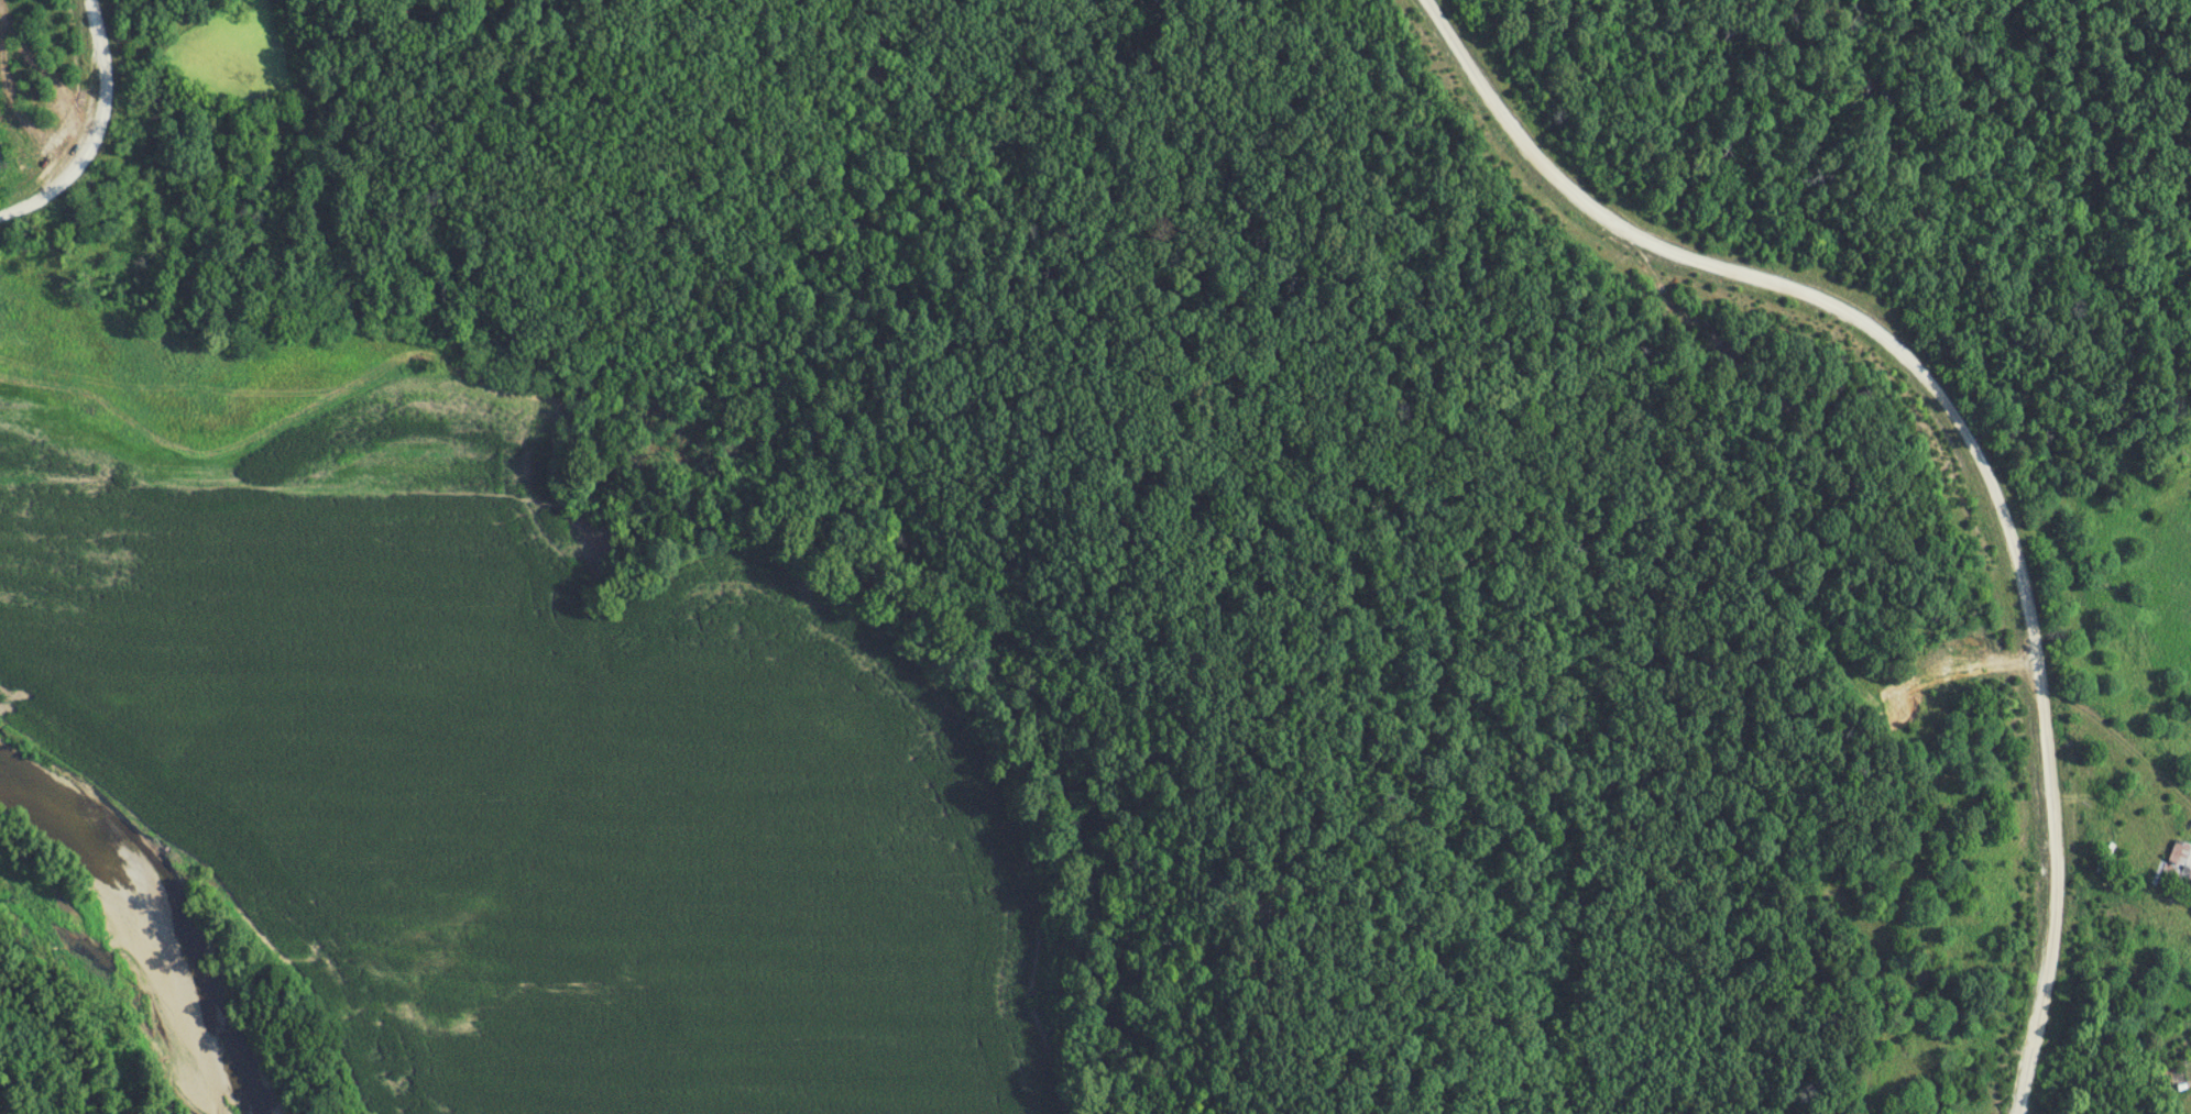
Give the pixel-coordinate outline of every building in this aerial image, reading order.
[(2190,893),(2190,844),(2175,839),(2161,883),(2190,893)]
